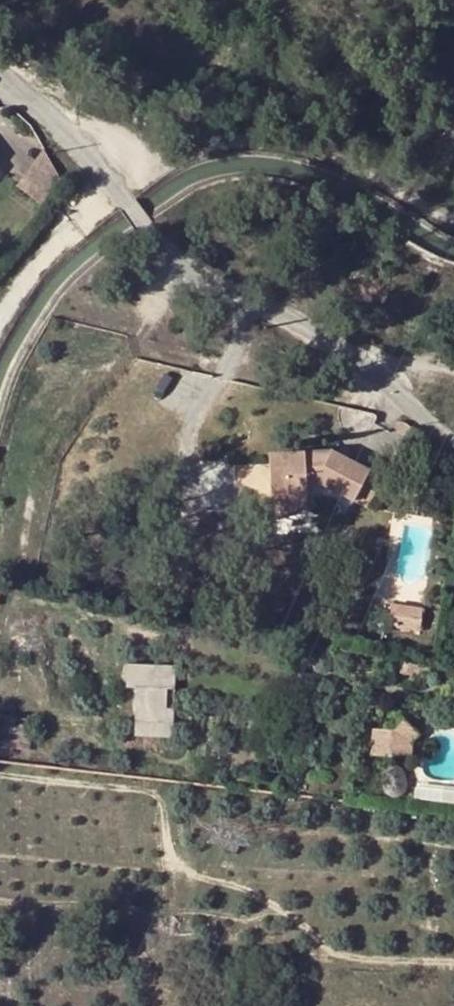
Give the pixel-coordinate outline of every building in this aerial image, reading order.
[(47,154),(20,189),(42,208),(63,181),(47,154)] [(280,449),(282,486),(319,486),(319,479),(330,479),(378,505),(394,475),(345,449),(280,449)] [(283,500),(320,500),(319,486),(282,486),(283,500)] [(395,630),(425,628),(423,601),(393,603),(395,630)] [(178,668),(129,666),(128,690),(137,691),(135,738),(174,741),(178,668)] [(414,752),(414,723),(371,724),(372,752),(414,752)]
